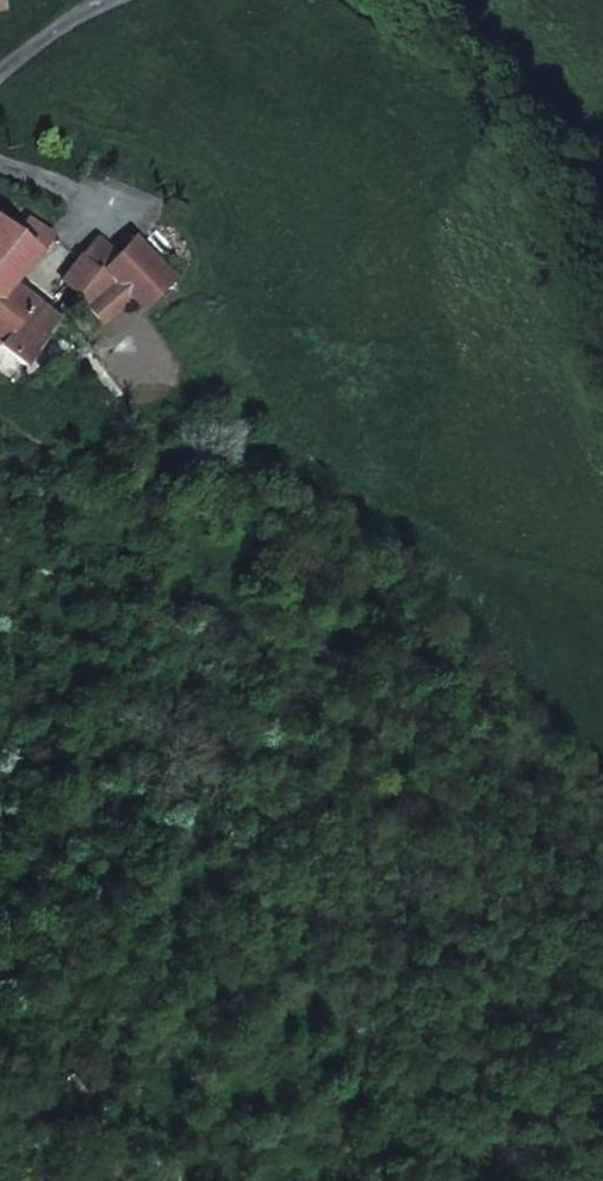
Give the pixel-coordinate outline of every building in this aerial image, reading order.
[(24,363),(56,314),(9,279),(32,250),(39,256),(53,233),(27,216),(14,232),(0,222),(0,344),(24,363)] [(155,294),(117,253),(99,234),(76,258),(92,275),(74,294),(101,323),(132,298),(142,308),(155,294)] [(134,234),(117,253),(155,294),(173,275),(134,234)] [(92,275),(76,258),(58,277),(74,294),(92,275)]
